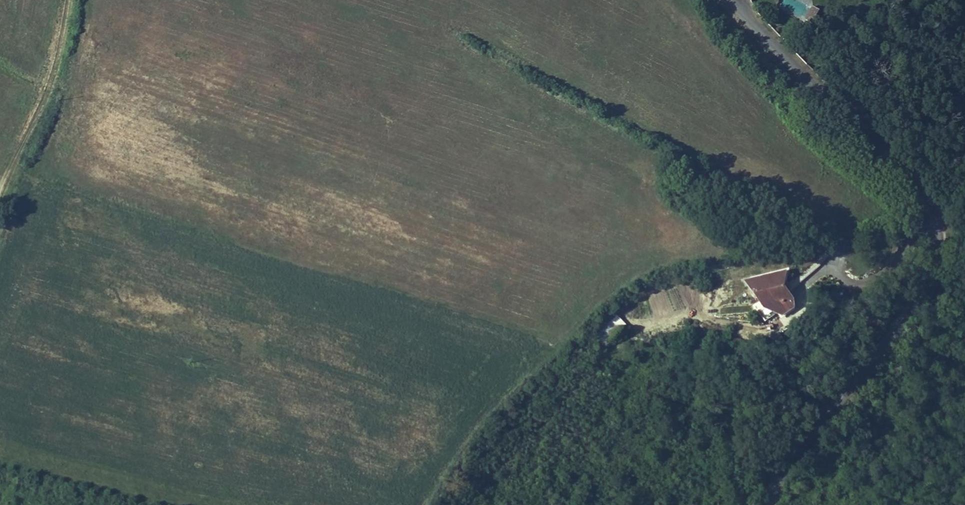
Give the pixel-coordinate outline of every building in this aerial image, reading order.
[(811,7),(806,16),(813,20),(818,11),(811,7)] [(785,272),(745,281),(764,308),(772,302),(782,315),(794,307),(789,301),(792,299),(787,291),(782,292),(780,287),(783,285),(785,272)] [(772,302),(764,308),(782,315),(772,302)] [(613,312),(596,337),(606,344),(623,319),(613,312)]
